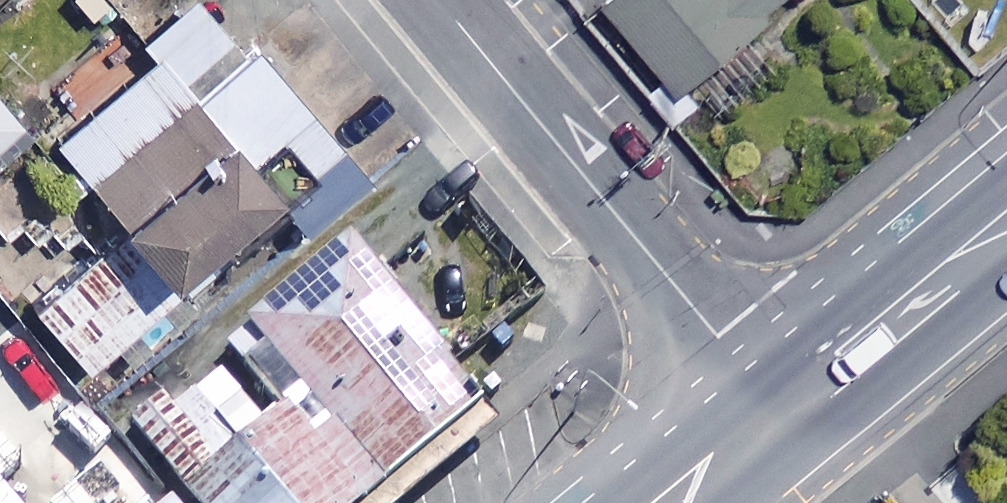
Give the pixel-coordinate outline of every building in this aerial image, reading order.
[(619,11),(693,98),(802,5),(797,0),(632,0),(619,11)] [(339,165),(201,3),(150,45),(161,59),(59,142),(183,294),(339,165)] [(20,130),(0,106),(0,146),(20,130)] [(173,307),(121,239),(29,311),(81,378),(173,307)] [(468,431),(344,277),(258,346),(309,410),(383,502),(468,431)] [(383,502),(309,410),(192,502),(382,502),(383,502)]
